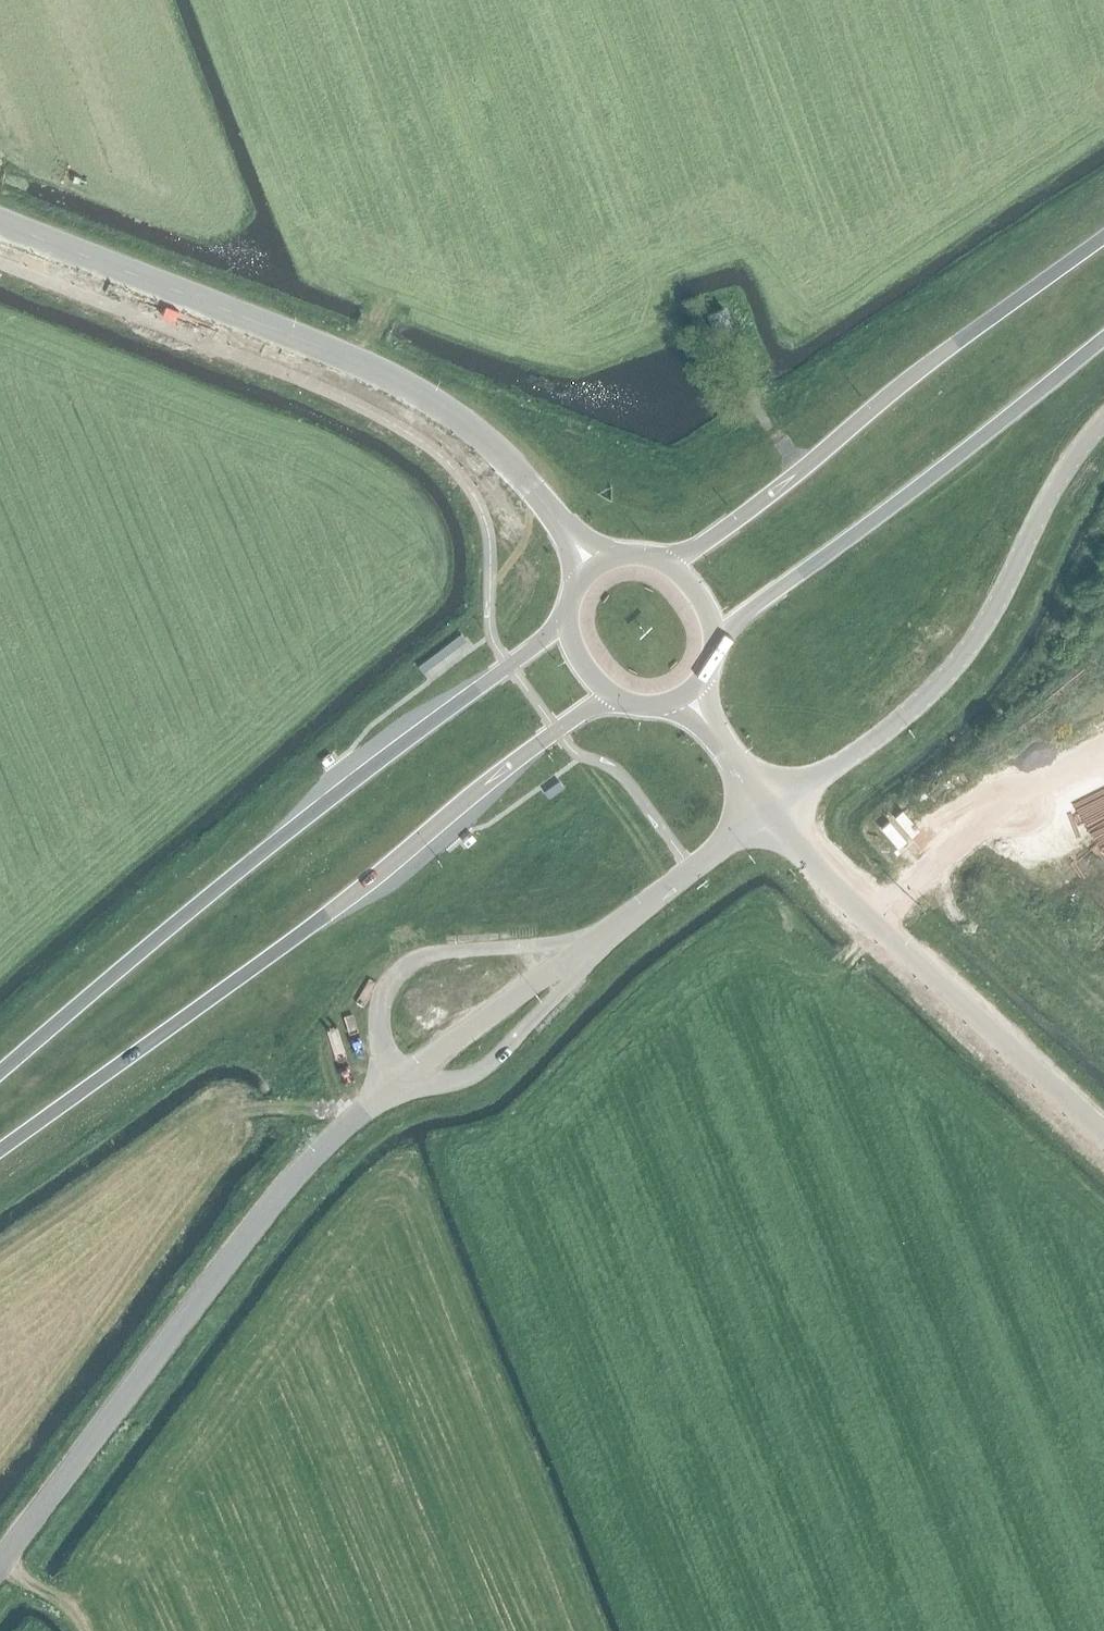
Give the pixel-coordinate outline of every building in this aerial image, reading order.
[(706,317),(713,336),(730,329),(723,311),(706,317)] [(879,822),(900,844),(923,823),(903,801),(879,822)]
